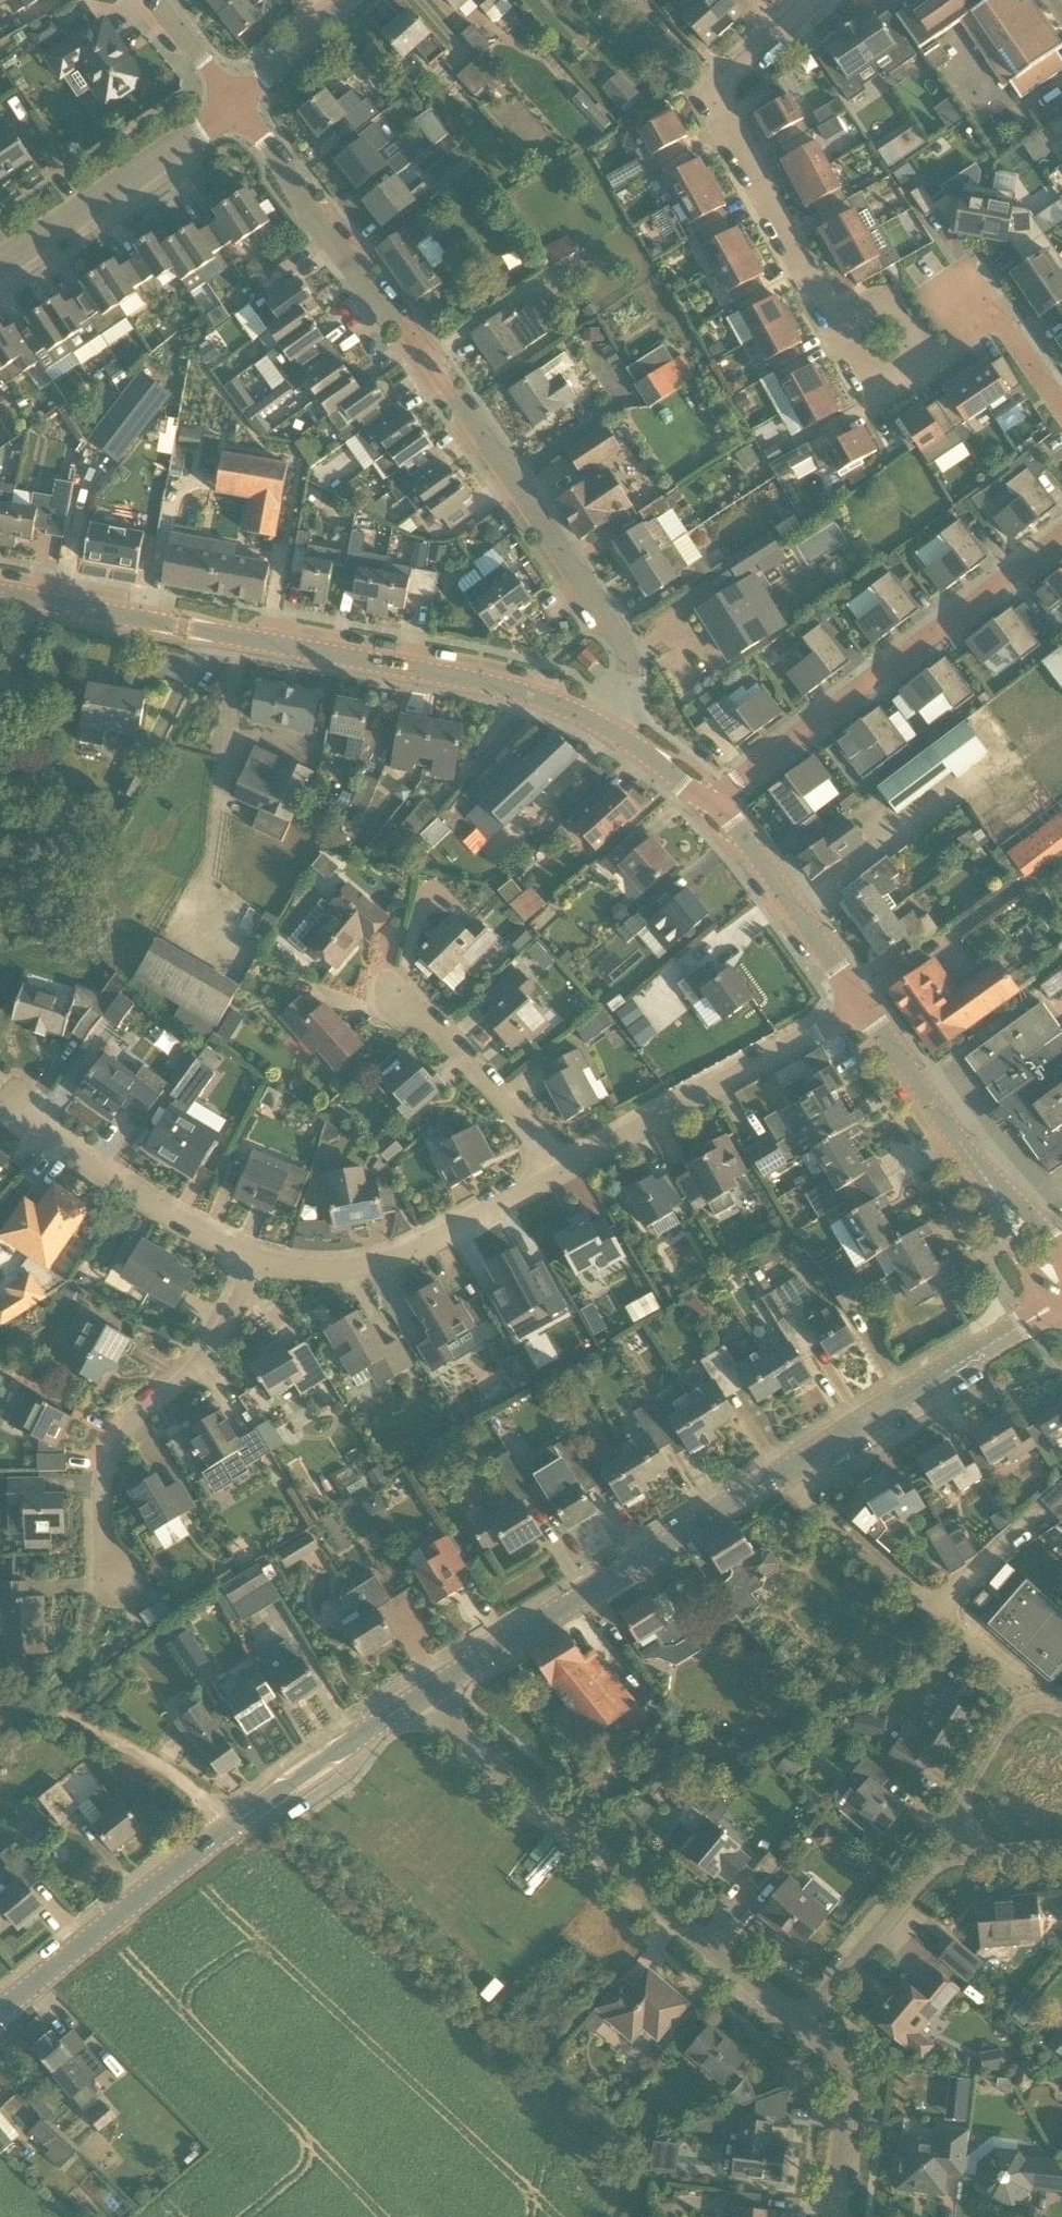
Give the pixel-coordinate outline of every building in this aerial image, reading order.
[(220,16),(240,0),(208,0),(220,16)] [(220,16),(238,38),(262,19),(253,8),(264,0),(240,0),(220,16)] [(459,12),(472,0),(448,0),(459,12)] [(513,8),(506,0),(474,0),(493,22),(498,22),(513,8)] [(727,30),(744,15),(732,0),(700,0),(702,2),(727,30)] [(1061,71),(1061,59),(1057,52),(1061,49),(1061,45),(1031,0),(1029,0),(1025,3),(1023,0),(920,0),(897,16),(920,49),(960,22),(1006,88),(1011,84),(1021,99),(1061,71)] [(684,18),(708,47),(727,30),(702,2),(684,18)] [(669,3),(662,9),(670,18),(677,13),(669,3)] [(445,53),(429,36),(431,34),(410,12),(397,24),(395,22),(386,30),(388,32),(385,35),(404,57),(417,46),(433,64),(445,53)] [(32,32),(40,45),(64,30),(55,17),(32,32)] [(908,47),(909,46),(893,23),(883,30),(877,22),(863,32),(859,27),(849,34),(871,65),(887,53),(898,69),(915,58),(908,47)] [(118,45),(103,23),(49,59),(63,80),(79,69),(105,108),(126,94),(125,92),(143,80),(137,72),(139,71),(121,43),(118,45)] [(481,56),(492,46),(474,25),(462,35),(481,56)] [(23,32),(14,38),(18,44),(27,38),(23,32)] [(871,65),(849,34),(840,41),(843,46),(828,56),(834,64),(824,71),(840,94),(841,93),(848,104),(865,92),(854,76),(871,65)] [(465,67),(479,55),(464,37),(450,50),(465,67)] [(376,41),(357,59),(373,77),(392,59),(376,41)] [(951,61),(940,45),(925,55),(936,71),(951,61)] [(330,53),(318,63),(328,75),(340,64),(330,53)] [(504,83),(480,57),(457,77),(475,97),(488,86),(493,93),(504,83)] [(669,65),(668,68),(669,71),(672,73),(675,74),(678,72),(680,70),(680,66),(678,63),(675,62),(672,62),(669,65)] [(622,111),(639,95),(620,74),(603,89),(622,111)] [(302,113),(298,119),(304,126),(310,124),(320,137),(345,118),(357,134),(381,115),(368,99),(363,104),(353,92),(336,105),(327,93),(301,113),(302,113)] [(615,128),(583,93),(574,101),(606,137),(615,128)] [(786,145),(810,131),(790,96),(776,104),(774,101),(758,109),(761,113),(756,115),(769,139),(780,133),(786,145)] [(951,98),(935,109),(948,129),(964,118),(951,98)] [(838,99),(827,106),(833,117),(845,111),(838,99)] [(647,145),(636,151),(638,155),(648,174),(660,168),(683,155),(678,144),(677,143),(682,140),(683,140),(688,137),(682,126),(675,115),(670,105),(647,118),(651,126),(640,132),(647,145)] [(1050,126),(1061,143),(1061,117),(1050,126)] [(359,145),(339,161),(353,179),(360,188),(385,168),(375,154),(389,144),(374,125),(360,136),(364,141),(359,145)] [(0,133),(0,181),(33,159),(10,126),(0,133)] [(400,151),(411,165),(439,143),(429,129),(400,151)] [(829,166),(810,131),(786,145),(793,156),(782,162),(788,173),(784,175),(791,187),(829,166)] [(1039,135),(1024,144),(1034,160),(1049,151),(1039,135)] [(898,146),(882,156),(889,168),(905,158),(898,146)] [(717,181),(710,168),(706,171),(700,159),(690,166),(683,155),(660,168),(679,202),(717,181)] [(467,159),(446,175),(457,188),(477,172),(467,159)] [(909,163),(894,173),(902,185),(916,174),(909,163)] [(437,164),(427,172),(436,184),(446,176),(437,164)] [(798,199),(802,197),(808,208),(818,202),(824,213),(848,200),(829,166),(791,187),(798,199)] [(617,172),(607,178),(614,191),(624,185),(617,172)] [(1014,192),(1016,176),(996,173),(994,189),(1014,192)] [(398,177),(366,201),(385,226),(429,191),(419,178),(406,188),(398,177)] [(721,223),(715,212),(725,206),(720,195),(724,193),(717,181),(679,202),(664,210),(683,245),(698,236),(721,223)] [(982,239),(991,189),(966,185),(965,184),(962,199),(947,196),(935,204),(923,186),(911,194),(927,217),(938,209),(950,227),(957,228),(956,234),(957,235),(982,239)] [(231,200),(254,234),(261,245),(278,234),(248,189),(231,200)] [(1044,233),(1029,211),(1014,208),(1015,194),(991,189),(982,239),(1006,243),(1007,244),(1008,237),(1013,238),(1021,249),(1044,233)] [(821,229),(820,230),(824,237),(826,241),(822,243),(829,256),(867,234),(880,227),(861,193),(848,200),(825,213),(831,224),(825,228),(821,230),(821,229)] [(234,241),(237,245),(254,234),(231,200),(214,211),(220,220),(210,227),(224,248),(234,241)] [(1053,208),(1061,221),(1061,202),(1061,201),(1053,208)] [(423,218),(377,249),(415,303),(442,285),(417,249),(435,237),(423,218)] [(721,223),(698,236),(717,270),(755,249),(748,237),(745,239),(738,228),(737,229),(728,234),(721,223)] [(224,248),(210,227),(199,234),(194,225),(177,237),(199,270),(216,259),(213,255),(224,248)] [(159,227),(151,232),(153,235),(175,269),(191,293),(208,283),(199,270),(177,237),(169,242),(159,227)] [(1044,233),(1021,249),(1029,262),(1011,274),(1012,276),(1027,296),(1060,272),(1061,271),(1061,259),(1044,233)] [(863,282),(887,269),(867,234),(829,256),(836,268),(840,266),(845,276),(856,270),(863,282)] [(158,280),(175,269),(153,235),(136,246),(141,255),(131,262),(145,283),(152,278),(155,276),(158,280)] [(544,248),(554,266),(577,254),(567,236),(544,248)] [(653,244),(645,249),(652,261),(664,253),(660,246),(653,244)] [(717,270),(736,305),(760,292),(753,280),(763,276),(765,275),(758,264),(762,261),(755,249),(717,270)] [(98,271),(121,305),(140,293),(137,288),(141,286),(145,283),(131,262),(120,268),(115,260),(98,271)] [(266,293),(287,278),(279,267),(258,282),(266,293)] [(102,336),(128,319),(120,306),(121,305),(98,271),(81,283),(87,291),(76,298),(102,336)] [(1060,272),(1027,296),(1041,316),(1041,317),(1059,305),(1061,309),(1061,275),(1060,272)] [(152,278),(145,283),(151,292),(158,287),(152,278)] [(294,288),(287,278),(266,293),(250,305),(269,331),(301,307),(305,304),(314,298),(302,282),(294,288)] [(760,292),(736,305),(755,339),(793,318),(787,306),(783,308),(775,297),(766,303),(760,292)] [(61,297),(44,308),(74,353),(82,365),(109,347),(102,336),(76,298),(66,305),(61,297)] [(314,298),(305,304),(309,309),(311,312),(320,306),(314,298)] [(594,303),(585,309),(585,310),(590,317),(591,318),(600,312),(594,303)] [(313,323),(306,312),(301,307),(269,331),(280,347),(313,323)] [(47,371),(74,353),(44,308),(27,319),(32,327),(22,334),(41,362),(47,371)] [(512,308),(473,335),(498,369),(509,362),(524,351),(548,335),(530,310),(519,318),(517,316),(512,308)] [(755,339),(774,373),(798,360),(791,349),(802,344),(796,332),(800,330),(793,318),(755,339)] [(0,324),(0,360),(14,380),(41,362),(22,334),(15,323),(5,330),(0,323),(0,324)] [(280,347),(267,356),(268,357),(287,382),(304,370),(325,355),(323,352),(317,345),(325,339),(313,323),(280,347)] [(584,343),(600,342),(600,329),(583,330),(584,343)] [(205,339),(198,344),(202,349),(209,344),(205,339)] [(200,353),(208,363),(221,354),(213,343),(200,353)] [(694,381),(691,377),(686,369),(678,358),(673,361),(664,346),(627,370),(637,385),(635,386),(650,409),(694,381)] [(613,350),(605,355),(611,365),(619,360),(613,350)] [(319,400),(352,376),(340,359),(332,365),(325,355),(304,370),(287,382),(295,393),(308,384),(319,400)] [(567,355),(539,373),(512,391),(536,426),(577,398),(562,376),(575,368),(567,355)] [(964,372),(988,408),(997,421),(1031,399),(1003,358),(1002,358),(1002,359),(1003,359),(1006,363),(995,371),(988,362),(989,361),(989,360),(978,368),(975,364),(964,372)] [(14,380),(0,360),(0,390),(14,380)] [(774,373),(793,407),(831,386),(825,374),(821,376),(814,365),(813,365),(814,366),(804,371),(798,360),(774,373)] [(118,362),(105,371),(108,376),(109,375),(118,389),(130,381),(121,367),(118,362)] [(143,372),(90,440),(117,462),(170,393),(143,372)] [(944,390),(951,401),(940,408),(956,430),(962,425),(988,408),(964,372),(952,380),(955,383),(944,390)] [(330,415),(375,383),(369,375),(361,381),(364,385),(360,387),(352,376),(319,400),(330,415)] [(254,406),(233,379),(223,387),(244,414),(254,406)] [(734,379),(727,383),(734,394),(746,388),(742,382),(734,379)] [(349,442),(357,436),(386,415),(379,405),(387,399),(375,383),(330,415),(349,442)] [(295,393),(286,384),(246,413),(263,437),(272,430),(263,417),(295,393)] [(831,386),(793,407),(812,442),(836,429),(829,417),(840,413),(834,401),(838,398),(831,386)] [(751,405),(745,393),(733,399),(739,411),(751,405)] [(930,415),(923,405),(893,425),(910,452),(918,446),(931,465),(935,462),(964,443),(956,430),(940,408),(930,415)] [(376,463),(422,429),(411,413),(393,425),(386,415),(357,436),(376,463)] [(962,425),(956,430),(964,443),(971,438),(962,425)] [(88,435),(82,426),(74,432),(80,441),(88,435)] [(566,452),(582,477),(622,452),(607,427),(566,452)] [(836,429),(812,442),(806,445),(784,457),(770,465),(779,480),(793,472),(792,469),(813,457),(820,471),(833,463),(843,481),(848,478),(863,470),(867,468),(862,460),(877,451),(864,428),(842,440),(836,429)] [(397,472),(404,482),(434,462),(426,451),(434,446),(422,429),(376,463),(388,479),(397,472)] [(183,430),(180,446),(195,449),(198,433),(183,430)] [(764,453),(770,465),(784,457),(778,445),(764,453)] [(745,472),(760,463),(750,446),(736,455),(745,472)] [(1007,485),(1018,501),(996,518),(1012,540),(1048,513),(1045,509),(1054,502),(1037,478),(1048,470),(1033,449),(1009,467),(1017,478),(1007,485)] [(275,538),(289,466),(224,454),(217,492),(230,495),(254,499),(248,533),(275,538)] [(434,462),(404,482),(392,492),(400,503),(407,497),(418,513),(427,506),(461,482),(449,466),(441,472),(434,462)] [(931,465),(929,467),(935,476),(942,471),(936,463),(935,462),(931,465)] [(71,469),(68,483),(75,484),(76,471),(71,469)] [(863,470),(848,478),(852,484),(866,476),(863,470)] [(586,485),(558,503),(569,521),(582,540),(610,520),(609,518),(631,504),(609,472),(587,486),(586,485)] [(32,509),(13,505),(5,546),(16,548),(17,539),(33,541),(36,526),(48,528),(46,535),(64,539),(75,484),(68,483),(57,480),(54,497),(35,494),(32,509)] [(461,482),(427,506),(439,523),(444,519),(451,530),(472,515),(464,505),(472,499),(461,482)] [(5,546),(13,505),(17,487),(0,484),(0,545),(5,546)] [(237,545),(221,542),(230,495),(217,492),(211,491),(202,539),(172,533),(163,583),(264,602),(271,564),(235,558),(237,545)] [(982,491),(972,499),(980,510),(990,502),(982,491)] [(648,524),(615,544),(633,571),(660,553),(674,544),(657,518),(672,509),(665,498),(664,497),(641,513),(648,524)] [(964,502),(955,509),(962,518),(971,511),(964,502)] [(794,515),(776,528),(785,542),(804,529),(794,515)] [(941,535),(953,551),(927,570),(943,592),(979,565),(976,561),(985,554),(960,520),(941,535)] [(91,524),(85,560),(139,570),(145,534),(91,524)] [(299,532),(296,547),(291,573),(305,575),(302,590),(317,593),(315,603),(326,605),(334,565),(339,566),(342,552),(310,546),(312,534),(299,532)] [(332,534),(331,537),(332,541),(335,543),(339,542),(341,539),(341,536),(339,533),(335,532),(332,534)] [(771,534),(747,550),(755,563),(779,547),(771,534)] [(506,540),(474,562),(478,568),(518,625),(527,619),(521,611),(534,602),(522,585),(519,580),(518,579),(510,569),(521,561),(506,540)] [(417,544),(416,552),(427,554),(429,546),(417,544)] [(660,553),(633,571),(650,597),(681,577),(688,588),(712,572),(703,558),(689,568),(674,544),(660,553)] [(430,561),(446,564),(449,549),(433,546),(430,561)] [(894,554),(885,561),(893,570),(901,563),(894,554)] [(344,582),(357,585),(354,600),(369,603),(368,613),(378,615),(386,574),(389,557),(374,555),(371,571),(360,569),(362,559),(348,557),(344,582)] [(524,567),(537,585),(543,580),(530,563),(524,567)] [(386,574),(378,615),(388,616),(390,607),(405,609),(408,594),(421,597),(426,571),(412,568),(411,578),(386,574)] [(518,625),(478,568),(460,580),(458,586),(492,632),(504,623),(510,631),(518,625)] [(421,597),(434,599),(439,573),(426,571),(421,597)] [(1034,592),(1050,614),(1061,605),(1061,571),(1034,592)] [(872,587),(884,603),(858,622),(875,644),(911,617),(907,613),(917,606),(891,572),(872,587)] [(739,586),(699,611),(709,628),(715,638),(716,639),(727,632),(740,655),(771,636),(768,631),(763,625),(777,608),(756,575),(739,586)] [(825,605),(814,613),(822,624),(832,616),(825,605)] [(1003,615),(967,642),(984,664),(1010,644),(1022,660),(1041,645),(1036,638),(1016,612),(1007,619),(1003,615)] [(823,624),(803,639),(815,655),(789,674),(806,696),(842,669),(838,665),(848,658),(823,624)] [(1046,662),(1061,650),(1055,642),(1038,655),(1044,663),(1046,662)] [(1046,662),(1061,684),(1061,650),(1046,662)] [(588,651),(579,660),(591,672),(599,663),(588,651)] [(696,685),(683,655),(668,661),(681,691),(696,685)] [(901,692),(918,714),(944,694),(956,710),(975,695),(950,662),(941,669),(937,664),(901,692)] [(325,694),(260,682),(254,724),(318,735),(325,694)] [(146,695),(91,686),(83,726),(81,742),(104,747),(107,731),(138,736),(146,695)] [(765,692),(739,712),(727,696),(722,700),(715,690),(701,701),(708,710),(733,744),(743,737),(746,741),(782,714),(765,692)] [(987,691),(978,698),(983,705),(992,699),(987,691)] [(382,735),(365,731),(370,706),(340,701),(334,733),(350,736),(346,758),(369,763),(382,735)] [(909,745),(884,712),(875,719),(871,714),(835,741),(864,779),(909,745)] [(425,767),(433,722),(403,717),(394,767),(413,771),(414,765),(425,767)] [(433,722),(425,767),(435,769),(434,775),(454,779),(463,728),(433,722)] [(988,754),(964,722),(946,736),(934,747),(957,777),(988,754)] [(511,752),(470,791),(482,803),(505,827),(578,758),(579,757),(578,756),(556,732),(522,763),(511,752)] [(933,733),(926,738),(930,745),(938,739),(933,733)] [(258,746),(247,771),(235,797),(263,810),(254,829),(284,842),(315,772),(258,746)] [(817,815),(805,799),(831,779),(814,757),(778,784),(782,789),(772,796),(798,829),(817,815)] [(931,791),(910,765),(877,790),(898,816),(931,791)] [(136,768),(128,797),(144,802),(152,772),(136,768)] [(352,805),(367,812),(380,782),(365,776),(352,805)] [(845,811),(860,800),(850,787),(835,798),(845,811)] [(583,803),(567,817),(596,850),(610,838),(623,826),(639,812),(626,797),(619,789),(615,792),(608,798),(604,794),(600,789),(583,803)] [(437,812),(424,801),(403,826),(416,837),(437,812)] [(351,808),(350,808),(343,826),(351,830),(358,827),(363,813),(351,808)] [(1027,879),(1061,851),(1061,809),(1006,852),(1027,879)] [(439,821),(421,837),(433,850),(451,833),(439,821)] [(862,838),(851,822),(798,860),(813,881),(842,861),(838,855),(862,838)] [(971,832),(958,840),(969,856),(982,847),(973,835),(971,832)] [(647,845),(637,835),(604,862),(614,874),(622,867),(644,893),(676,865),(653,840),(647,845)] [(987,856),(982,847),(969,856),(975,864),(987,856)] [(992,853),(991,854),(1008,879),(1011,884),(1019,878),(999,849),(992,853)] [(870,889),(846,906),(864,930),(889,913),(897,907),(888,895),(896,889),(891,881),(900,874),(887,857),(861,876),(870,889)] [(526,921),(547,902),(531,885),(510,903),(526,921)] [(309,920),(292,940),(317,961),(321,955),(337,968),(364,936),(370,940),(388,918),(350,886),(331,908),(324,902),(309,920)] [(629,920),(617,930),(627,943),(637,934),(640,932),(649,924),(670,949),(683,938),(690,939),(696,933),(696,927),(710,915),(688,890),(687,891),(678,899),(663,911),(654,900),(643,908),(629,920)] [(496,898),(490,904),(499,913),(505,908),(496,898)] [(889,913),(864,930),(881,955),(904,938),(912,949),(939,929),(928,915),(919,922),(913,913),(896,924),(889,913)] [(424,949),(419,955),(443,980),(454,990),(466,980),(465,971),(459,965),(460,964),(473,950),(480,957),(498,940),(480,921),(468,933),(452,917),(435,933),(438,936),(428,946),(427,944),(423,948),(424,949)] [(533,939),(520,927),(506,940),(518,953),(533,939)] [(191,960),(172,949),(158,941),(136,979),(181,1005),(216,1025),(219,1027),(240,989),(191,960)] [(538,943),(528,952),(536,961),(546,952),(538,943)] [(564,946),(555,954),(565,964),(574,956),(564,946)] [(722,977),(711,961),(678,984),(694,1006),(708,996),(725,1019),(754,999),(733,970),(722,977)] [(258,964),(252,978),(285,990),(290,976),(258,964)] [(922,970),(892,991),(893,993),(895,997),(935,1052),(1005,1002),(1020,991),(1016,985),(1000,964),(985,974),(960,992),(951,999),(927,966),(922,970)] [(1061,987),(1061,969),(1043,980),(1050,994),(1061,987)] [(507,1002),(486,1020),(495,1029),(512,1049),(526,1037),(546,1020),(526,997),(536,988),(520,970),(496,990),(507,1002)] [(1025,978),(1016,985),(1020,991),(1021,992),(1031,984),(1028,980),(1027,981),(1025,978)] [(114,981),(101,992),(109,1002),(122,991),(114,981)] [(24,985),(13,1020),(30,1026),(28,1032),(46,1037),(48,1031),(61,1035),(65,1037),(67,1029),(68,1026),(69,1027),(72,1028),(76,1030),(74,1033),(86,1043),(103,1020),(104,1018),(112,1007),(99,998),(92,993),(78,988),(74,1001),(58,996),(57,1000),(41,995),(42,991),(24,985)] [(613,989),(601,998),(613,1013),(625,1003),(613,989)] [(136,1004),(122,993),(104,1018),(118,1028),(136,1004)] [(337,1069),(362,1046),(326,1006),(315,1015),(301,999),(282,1017),(297,1034),(301,1030),(337,1069)] [(634,1003),(618,1015),(627,1028),(644,1015),(634,1003)] [(996,1116),(1004,1129),(1013,1123),(1020,1133),(1024,1138),(1050,1173),(1061,1164),(1061,1087),(1060,1089),(1049,1075),(1061,1065),(1061,1051),(1061,1049),(1061,1048),(1061,1033),(1041,1004),(966,1058),(1004,1110),(996,1116)] [(216,1025),(181,1005),(174,1018),(208,1038),(216,1025)] [(616,1024),(602,1007),(575,1029),(584,1040),(597,1031),(600,1036),(616,1024)] [(645,1018),(629,1030),(641,1047),(658,1034),(645,1018)] [(225,1024),(218,1035),(229,1042),(234,1035),(232,1028),(225,1024)] [(207,1048),(198,1061),(211,1071),(222,1058),(207,1048)] [(559,1076),(548,1083),(549,1084),(550,1083),(556,1094),(558,1097),(556,1098),(560,1105),(558,1109),(564,1120),(568,1121),(575,1118),(578,1116),(580,1115),(585,1112),(584,1110),(590,1107),(598,1103),(599,1103),(608,1097),(600,1081),(597,1083),(589,1068),(590,1068),(586,1061),(583,1055),(580,1049),(575,1052),(552,1064),(559,1076)] [(816,1051),(805,1059),(813,1071),(824,1064),(816,1051)] [(428,1076),(423,1071),(411,1056),(405,1061),(398,1053),(371,1076),(407,1119),(445,1086),(433,1072),(428,1076)] [(145,1066),(137,1077),(108,1055),(77,1095),(93,1107),(96,1103),(115,1117),(123,1106),(143,1120),(162,1097),(161,1096),(165,1091),(169,1085),(145,1066)] [(173,1106),(150,1144),(169,1155),(176,1159),(173,1165),(194,1177),(213,1144),(219,1134),(196,1120),(186,1114),(216,1075),(211,1071),(198,1061),(191,1055),(169,1085),(165,1091),(177,1098),(173,1106)] [(836,1093),(843,1089),(840,1084),(843,1083),(833,1066),(805,1083),(802,1078),(784,1089),(793,1106),(798,1103),(810,1124),(842,1104),(836,1093)] [(268,1087),(263,1099),(276,1105),(282,1092),(268,1087)] [(850,1116),(842,1104),(810,1124),(822,1144),(855,1124),(864,1118),(863,1115),(860,1117),(857,1112),(850,1116)] [(778,1110),(765,1117),(777,1140),(790,1133),(778,1110)] [(341,1134),(327,1123),(322,1140),(328,1142),(337,1139),(341,1134)] [(850,1140),(858,1136),(855,1131),(858,1129),(855,1124),(822,1144),(812,1150),(824,1171),(857,1151),(850,1140)] [(436,1156),(431,1158),(433,1162),(448,1189),(449,1189),(483,1170),(480,1165),(494,1158),(477,1128),(446,1145),(441,1147),(444,1152),(436,1156)] [(386,1159),(388,1162),(403,1149),(387,1130),(370,1145),(365,1139),(357,1145),(372,1156),(383,1163),(386,1159)] [(758,1142),(775,1171),(788,1164),(770,1135),(758,1142)] [(691,1172),(678,1179),(691,1203),(705,1196),(709,1204),(713,1212),(714,1214),(719,1215),(720,1215),(734,1207),(735,1203),(735,1202),(730,1191),(741,1185),(738,1180),(748,1175),(738,1156),(732,1145),(727,1136),(709,1146),(700,1151),(705,1159),(689,1168),(691,1172)] [(764,1178),(775,1171),(758,1142),(746,1148),(764,1178)] [(872,1159),(865,1163),(857,1151),(824,1171),(831,1182),(825,1186),(823,1194),(832,1209),(858,1194),(887,1176),(878,1162),(875,1163),(872,1159)] [(9,1159),(0,1152),(0,1171),(9,1159)] [(388,1166),(383,1163),(372,1156),(367,1163),(383,1174),(388,1166)] [(264,1166),(252,1161),(237,1197),(273,1212),(278,1200),(297,1208),(311,1173),(291,1165),(284,1182),(261,1172),(264,1166)] [(393,1164),(391,1168),(393,1172),(397,1174),(401,1174),(404,1170),(404,1166),(401,1162),(397,1161),(393,1164)] [(400,1216),(395,1186),(378,1189),(377,1184),(367,1186),(363,1169),(330,1175),(333,1193),(331,1193),(337,1228),(400,1216)] [(643,1183),(627,1192),(632,1201),(629,1203),(639,1220),(642,1218),(648,1227),(674,1213),(670,1207),(682,1201),(667,1176),(656,1182),(653,1177),(643,1183)] [(854,1241),(887,1221),(880,1210),(888,1206),(885,1201),(888,1199),(885,1195),(894,1189),(887,1176),(858,1194),(865,1206),(841,1220),(854,1241)] [(0,1326),(1,1326),(47,1296),(67,1283),(48,1268),(73,1233),(71,1232),(79,1220),(84,1214),(54,1193),(39,1215),(34,1211),(27,1206),(26,1206),(22,1203),(0,1234),(0,1326)] [(575,1227),(557,1236),(575,1269),(576,1271),(595,1260),(598,1266),(601,1270),(625,1257),(605,1220),(596,1224),(592,1227),(585,1213),(580,1216),(578,1217),(580,1220),(582,1223),(581,1223),(575,1227)] [(783,1216),(769,1223),(777,1237),(790,1230),(783,1216)] [(854,1241),(843,1247),(855,1268),(885,1250),(909,1236),(907,1232),(904,1234),(901,1229),(894,1233),(887,1221),(854,1241)] [(931,1229),(928,1225),(909,1236),(885,1250),(897,1270),(912,1261),(930,1251),(923,1240),(931,1236),(928,1231),(931,1229)] [(144,1241),(124,1277),(177,1307),(194,1275),(164,1259),(167,1254),(144,1241)] [(517,1250),(489,1266),(500,1287),(507,1300),(521,1292),(530,1309),(544,1301),(543,1300),(557,1292),(542,1263),(528,1271),(517,1250)] [(930,1251),(897,1270),(911,1292),(925,1283),(932,1295),(960,1278),(950,1262),(947,1264),(944,1259),(937,1263),(930,1251)] [(772,1264),(766,1254),(757,1260),(763,1270),(772,1264)] [(79,1270),(72,1282),(83,1288),(90,1276),(80,1271),(79,1270)] [(761,1270),(755,1274),(760,1283),(767,1279),(761,1270)] [(851,1270),(839,1277),(858,1307),(869,1300),(851,1270)] [(816,1333),(821,1341),(831,1358),(856,1342),(834,1307),(822,1314),(799,1276),(774,1291),(805,1340),(816,1333)] [(858,1307),(839,1277),(828,1284),(846,1314),(858,1307)] [(70,1284),(58,1291),(73,1300),(80,1287),(71,1283),(70,1284)] [(475,1328),(462,1305),(454,1310),(438,1283),(410,1300),(433,1339),(420,1346),(434,1371),(453,1360),(445,1346),(475,1328)] [(672,1285),(660,1292),(667,1304),(679,1296),(672,1285)] [(768,1295),(762,1298),(790,1344),(767,1358),(766,1359),(783,1387),(788,1395),(813,1379),(802,1361),(793,1347),(805,1340),(774,1291),(768,1295)] [(653,1293),(639,1301),(648,1316),(662,1309),(653,1293)] [(687,1309),(699,1301),(694,1293),(682,1301),(687,1309)] [(359,1313),(327,1332),(353,1377),(368,1368),(379,1387),(412,1368),(399,1342),(386,1349),(373,1326),(368,1328),(359,1313)] [(82,1336),(66,1365),(100,1383),(108,1368),(117,1373),(134,1342),(92,1319),(82,1336)] [(314,1353),(296,1364),(282,1341),(248,1362),(261,1384),(263,1383),(272,1398),(294,1385),(301,1396),(328,1380),(314,1353)] [(759,1402),(783,1387),(766,1359),(762,1351),(738,1366),(726,1345),(713,1353),(733,1385),(744,1378),(759,1402)] [(506,1375),(484,1385),(490,1400),(531,1381),(518,1353),(500,1361),(506,1375)] [(721,1392),(733,1385),(713,1353),(701,1360),(714,1381),(690,1396),(694,1404),(711,1432),(737,1416),(721,1392)] [(584,1360),(574,1368),(581,1377),(591,1368),(584,1360)] [(17,1365),(13,1373),(41,1387),(45,1378),(17,1365)] [(711,1432),(694,1404),(678,1414),(671,1403),(665,1407),(658,1397),(654,1400),(645,1385),(637,1389),(666,1436),(677,1429),(692,1454),(716,1440),(711,1432)] [(637,1390),(631,1393),(637,1402),(642,1399),(637,1390)] [(72,1419),(29,1397),(14,1426),(40,1439),(40,1472),(67,1470),(65,1448),(64,1446),(63,1445),(60,1443),(72,1419)] [(1036,1419),(1038,1422),(1046,1434),(1047,1437),(1061,1427),(1061,1403),(1036,1419)] [(654,1443),(666,1436),(646,1404),(634,1412),(647,1433),(623,1448),(627,1455),(645,1483),(670,1468),(654,1443)] [(221,1412),(188,1432),(210,1469),(237,1453),(246,1468),(272,1453),(263,1437),(258,1428),(239,1439),(221,1412)] [(1027,1430),(1016,1436),(1004,1417),(974,1435),(981,1446),(970,1453),(976,1463),(985,1478),(996,1471),(993,1465),(1008,1455),(1013,1462),(1037,1447),(1027,1430)] [(593,1480),(579,1457),(576,1453),(568,1439),(554,1447),(562,1461),(538,1477),(570,1529),(596,1513),(580,1488),(593,1480)] [(920,1460),(938,1489),(953,1479),(961,1493),(985,1478),(976,1463),(965,1469),(948,1443),(920,1460)] [(645,1483),(627,1455),(604,1470),(591,1449),(579,1457),(593,1480),(598,1489),(610,1482),(625,1506),(649,1491),(645,1483)] [(512,1493),(529,1484),(511,1452),(494,1462),(512,1493)] [(378,1468),(369,1475),(376,1484),(385,1477),(378,1468)] [(924,1507),(906,1478),(897,1484),(890,1472),(861,1489),(842,1512),(868,1535),(869,1534),(877,1541),(887,1529),(880,1518),(896,1508),(903,1520),(924,1507)] [(1039,1498),(1050,1510),(1061,1498),(1061,1476),(1039,1498)] [(137,1489),(132,1492),(135,1498),(137,1501),(144,1512),(155,1531),(179,1517),(193,1508),(180,1484),(165,1492),(156,1477),(153,1479),(137,1489)] [(46,1478),(9,1478),(9,1507),(25,1506),(27,1506),(27,1509),(27,1518),(28,1534),(28,1547),(31,1547),(52,1546),(52,1533),(52,1532),(56,1532),(65,1532),(65,1529),(70,1529),(70,1513),(64,1513),(64,1496),(46,1496),(46,1478)] [(363,1502),(372,1517),(387,1508),(378,1493),(363,1502)] [(1061,1522),(1061,1498),(1050,1510),(1061,1522)] [(487,1549),(504,1539),(512,1553),(542,1534),(523,1503),(494,1520),(490,1514),(472,1525),(487,1549)] [(1009,1517),(996,1525),(999,1531),(1012,1522),(1009,1517)] [(737,1524),(704,1545),(723,1575),(731,1569),(748,1559),(745,1569),(753,1580),(765,1581),(777,1573),(779,1564),(771,1551),(762,1550),(756,1554),(740,1529),(737,1524)] [(978,1555),(966,1537),(961,1529),(958,1532),(949,1537),(965,1563),(978,1555)] [(287,1566),(320,1547),(311,1531),(278,1551),(287,1566)] [(965,1563),(949,1537),(948,1535),(933,1545),(952,1574),(967,1565),(965,1563)] [(467,1567),(448,1537),(424,1552),(431,1563),(417,1572),(438,1605),(464,1589),(455,1574),(467,1567)] [(236,1578),(221,1587),(233,1605),(270,1583),(269,1580),(263,1570),(259,1564),(236,1578)] [(271,1564),(263,1570),(269,1580),(278,1575),(271,1564)] [(1008,1564),(990,1584),(998,1592),(1016,1571),(1008,1564)] [(217,1579),(221,1587),(236,1578),(231,1570),(217,1579)] [(732,1578),(715,1593),(733,1612),(743,1623),(761,1606),(752,1595),(733,1572),(732,1578)] [(346,1607),(334,1614),(344,1630),(357,1649),(358,1649),(365,1658),(379,1648),(384,1645),(385,1645),(396,1638),(379,1610),(392,1601),(376,1577),(352,1592),(349,1595),(341,1600),(346,1607)] [(1027,1579),(987,1625),(1051,1681),(1061,1668),(1061,1609),(1027,1579)] [(8,1656),(48,1652),(46,1631),(42,1631),(39,1598),(30,1599),(29,1583),(0,1584),(0,1607),(4,1607),(8,1656)] [(983,1610),(993,1598),(984,1591),(974,1602),(983,1610)] [(627,1613),(623,1616),(628,1624),(640,1642),(636,1645),(645,1660),(659,1659),(664,1647),(680,1645),(684,1642),(693,1637),(686,1625),(680,1616),(677,1617),(667,1623),(653,1600),(651,1598),(647,1601),(627,1613)] [(149,1627),(158,1620),(150,1608),(140,1614),(149,1627)] [(189,1630),(172,1641),(192,1672),(209,1661),(189,1630)] [(568,1632),(533,1655),(595,1739),(617,1723),(616,1722),(638,1704),(595,1651),(585,1659),(568,1632)] [(292,1644),(266,1662),(276,1677),(294,1705),(321,1687),(302,1659),(292,1644)] [(843,1669),(858,1685),(884,1661),(869,1645),(843,1669)] [(750,1655),(760,1667),(770,1660),(760,1647),(750,1655)] [(275,1718),(266,1706),(261,1699),(272,1691),(256,1668),(235,1682),(241,1691),(227,1700),(249,1734),(254,1731),(260,1733),(269,1727),(270,1721),(275,1718)] [(833,1693),(825,1701),(829,1705),(837,1698),(833,1693)] [(842,1694),(838,1698),(847,1707),(851,1704),(842,1694)] [(901,1741),(891,1756),(920,1775),(936,1750),(949,1758),(960,1739),(957,1737),(971,1715),(944,1697),(918,1738),(911,1748),(901,1741)] [(243,1762),(201,1704),(180,1719),(222,1777),(243,1762)] [(616,1722),(617,1723),(628,1737),(650,1719),(638,1704),(616,1722)] [(858,1714),(854,1732),(867,1735),(872,1717),(858,1714)] [(834,1726),(824,1732),(831,1738),(839,1730),(834,1726)] [(792,1781),(802,1769),(787,1756),(777,1768),(792,1781)] [(865,1831),(872,1823),(884,1833),(905,1809),(881,1788),(891,1777),(867,1756),(848,1779),(861,1791),(843,1812),(865,1831)] [(40,1799),(46,1806),(61,1825),(81,1808),(60,1782),(40,1799)] [(94,1827),(114,1852),(144,1828),(124,1804),(120,1807),(104,1787),(90,1798),(105,1819),(94,1827)] [(713,1790),(698,1803),(711,1818),(726,1805),(713,1790)] [(681,1824),(669,1839),(716,1878),(719,1874),(730,1883),(751,1859),(739,1850),(741,1848),(705,1818),(692,1833),(681,1824)] [(825,1824),(812,1840),(820,1847),(833,1846),(841,1837),(825,1824)] [(19,1876),(33,1866),(14,1845),(2,1855),(9,1866),(0,1873),(0,1875),(10,1888),(0,1896),(0,1933),(14,1922),(20,1929),(45,1908),(19,1876)] [(775,1874),(784,1864),(770,1852),(761,1862),(775,1874)] [(805,1890),(791,1879),(760,1916),(773,1927),(777,1923),(803,1945),(816,1930),(817,1931),(821,1923),(827,1916),(801,1895),(805,1890)] [(979,1906),(982,1947),(1019,1944),(1019,1939),(1040,1937),(1037,1896),(1010,1898),(1010,1904),(979,1906)] [(968,1980),(982,1964),(955,1941),(941,1958),(968,1980)] [(623,1978),(596,2009),(608,2019),(607,2020),(627,2036),(638,2023),(645,2029),(658,2040),(689,2004),(669,1987),(667,1989),(661,1984),(663,1981),(658,1977),(649,1970),(634,1988),(623,1978)] [(887,2004),(883,2000),(869,2016),(907,2048),(922,2059),(934,2045),(919,2033),(938,2011),(940,2013),(959,1990),(936,1970),(917,1992),(905,1982),(887,2004)] [(711,2025),(687,2054),(724,2084),(748,2056),(711,2025)] [(84,2111),(87,2108),(100,2098),(71,2063),(89,2048),(74,2030),(61,2041),(54,2032),(34,2049),(74,2098),(84,2111)] [(1049,2046),(1061,2057),(1061,2038),(1061,2039),(1057,2036),(1049,2046)] [(999,2060),(982,2063),(984,2072),(1006,2068),(1002,2049),(997,2050),(999,2060)] [(1015,2073),(1015,2086),(1018,2090),(1023,2092),(1028,2090),(1031,2086),(1032,2074),(1029,2070),(1024,2068),(1019,2069),(1015,2073)] [(950,2078),(949,2092),(968,2094),(970,2080),(950,2078)] [(997,2088),(1006,2093),(1015,2088),(1009,2079),(999,2078),(997,2088)] [(727,2095),(733,2109),(757,2100),(752,2085),(745,2080),(735,2092),(727,2095)] [(38,2089),(26,2100),(37,2111),(49,2100),(38,2089)] [(611,2093),(609,2098),(612,2102),(618,2101),(620,2097),(617,2092),(611,2093)] [(107,2106),(90,2119),(105,2138),(117,2128),(112,2122),(118,2117),(108,2105),(107,2106)] [(0,2112),(0,2151),(2,2153),(14,2143),(9,2137),(16,2131),(0,2112)] [(713,2138),(715,2119),(689,2129),(688,2134),(713,2138)] [(62,2170),(78,2152),(42,2120),(30,2133),(50,2151),(46,2156),(62,2170)] [(735,2145),(732,2176),(734,2176),(750,2178),(749,2181),(763,2182),(763,2180),(781,2182),(785,2147),(770,2146),(772,2126),(772,2124),(743,2121),(741,2120),(739,2141),(736,2141),(735,2145)] [(933,2144),(902,2141),(900,2157),(896,2156),(894,2173),(898,2173),(896,2189),(915,2191),(915,2194),(916,2194),(916,2192),(925,2193),(925,2195),(926,2195),(926,2193),(945,2195),(947,2174),(965,2175),(966,2163),(967,2157),(970,2132),(941,2128),(939,2143),(939,2145),(933,2144)] [(654,2141),(651,2173),(660,2174),(663,2142),(654,2141)] [(190,2149),(175,2161),(182,2170),(200,2155),(198,2152),(201,2148),(201,2145),(197,2142),(193,2143),(190,2146),(190,2149)] [(982,2163),(980,2185),(992,2201),(1012,2203),(1028,2191),(1028,2184),(1034,2188),(1061,2191),(1061,2170),(1058,2163),(1020,2158),(1017,2154),(997,2152),(982,2163)] [(727,2191),(723,2216),(775,2216),(776,2212),(760,2210),(762,2195),(727,2191)]
